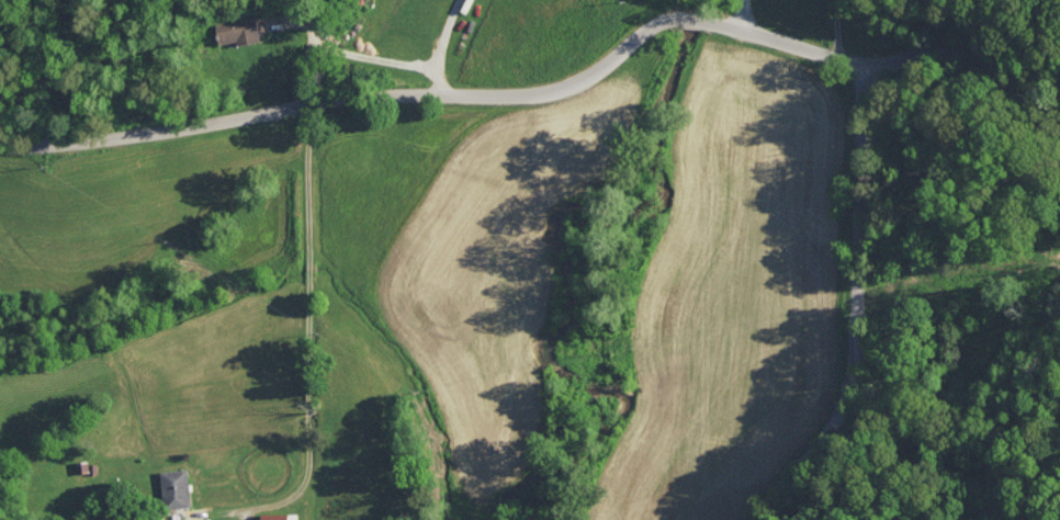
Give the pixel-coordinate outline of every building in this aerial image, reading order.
[(222,46),(260,37),(255,13),(216,22),(222,46)] [(188,468),(161,469),(163,507),(189,506),(188,468)]
